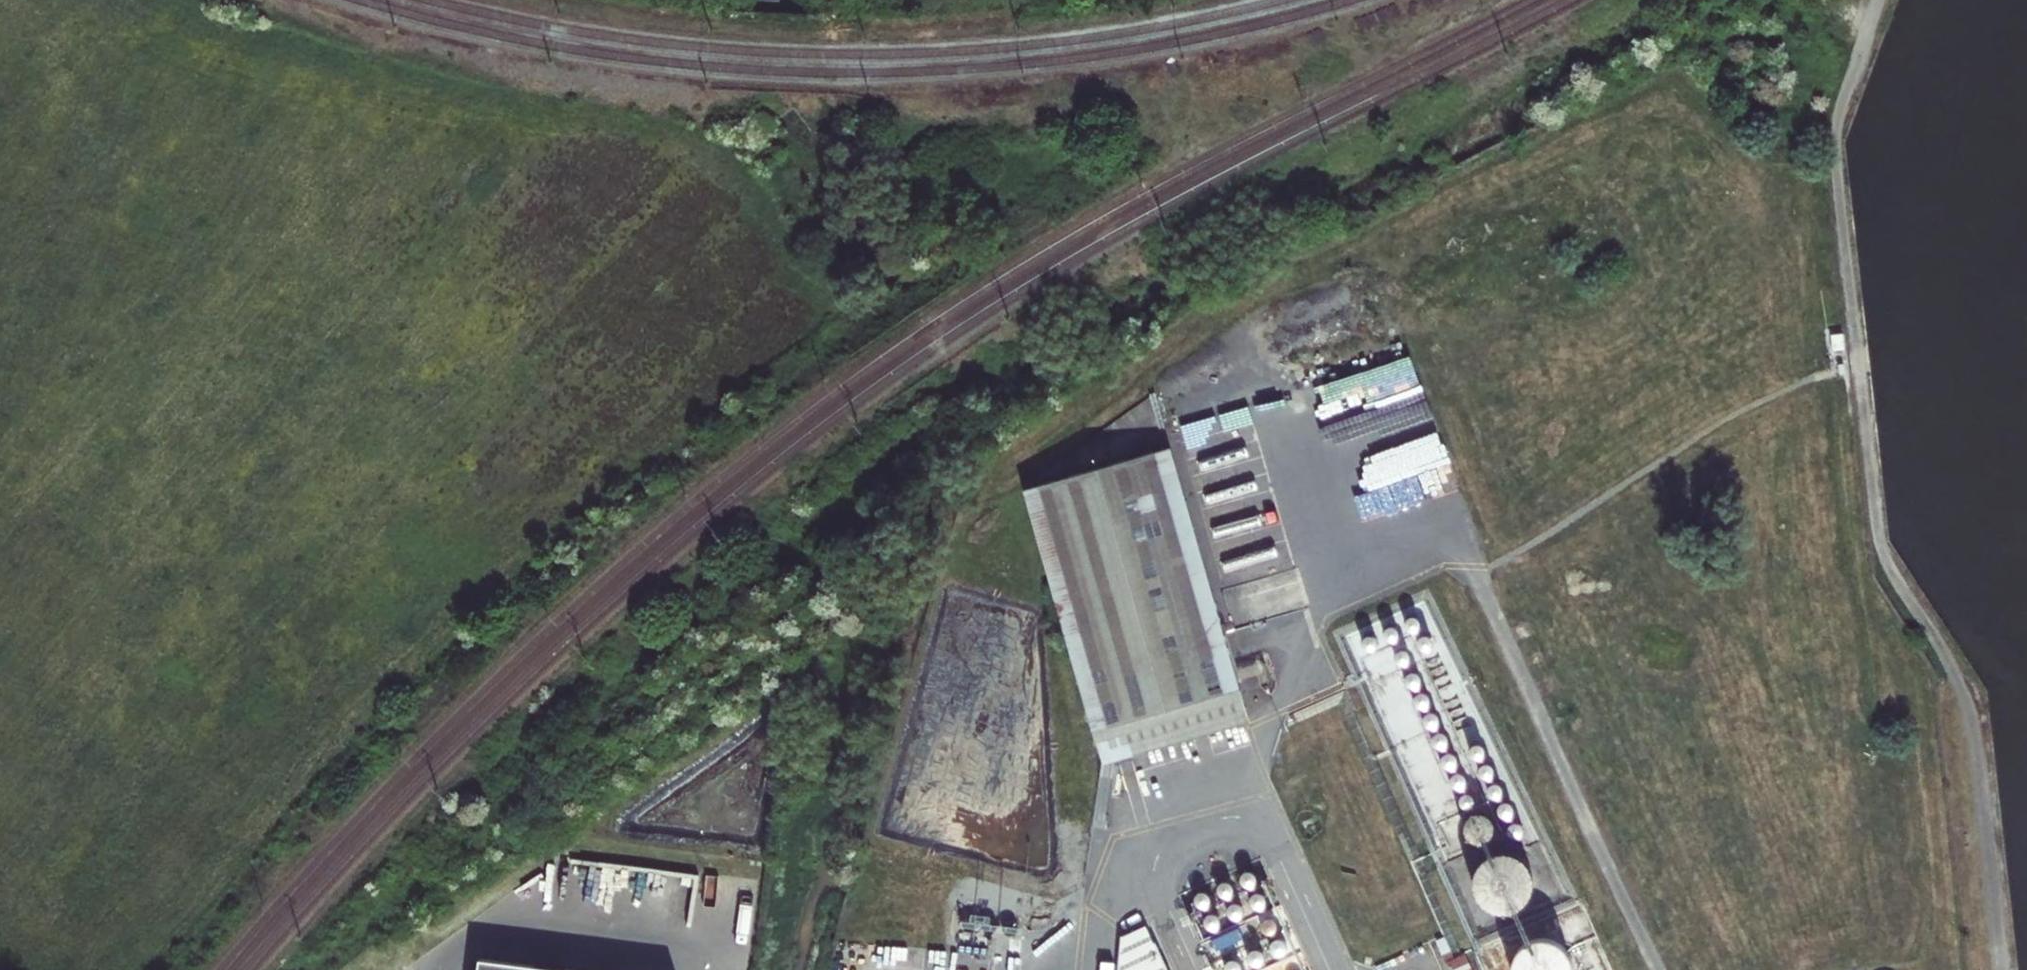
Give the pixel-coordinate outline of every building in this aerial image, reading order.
[(1015,492),(1091,730),(1235,681),(1157,444),(1015,492)] [(1419,626),(1420,623),(1419,620),(1417,617),(1415,615),(1411,614),(1408,615),(1406,617),(1404,619),(1403,623),(1404,626),(1406,628),(1408,630),(1411,631),(1414,630),(1417,629),(1419,626)] [(1397,636),(1398,632),(1397,629),(1395,627),(1393,625),(1389,624),(1386,625),(1384,626),(1382,629),(1381,632),(1382,636),(1383,638),(1386,640),(1389,641),(1393,640),(1395,638),(1397,636)] [(1374,646),(1374,643),(1374,640),(1372,637),(1369,635),(1366,634),(1363,635),(1360,637),(1358,639),(1358,643),(1358,646),(1360,649),(1363,650),(1366,651),(1369,650),(1372,649),(1374,646)] [(1432,651),(1433,648),(1432,645),(1430,642),(1427,640),(1424,640),(1421,640),(1419,642),(1417,645),(1416,648),(1417,651),(1418,654),(1421,656),(1424,656),(1427,656),(1430,654),(1432,651)] [(1410,662),(1411,658),(1411,654),(1408,651),(1405,648),(1401,648),(1397,648),(1394,651),(1391,654),(1390,658),(1391,662),(1393,665),(1397,668),(1401,668),(1405,668),(1408,666),(1410,662)] [(1425,668),(1426,671),(1436,693),(1438,695),(1441,696),(1444,697),(1446,696),(1449,695),(1450,692),(1451,690),(1451,687),(1442,666),(1440,663),(1438,661),(1435,660),(1432,661),(1429,662),(1427,665),(1425,668)] [(1423,690),(1424,686),(1423,682),(1421,679),(1418,676),(1414,676),(1410,676),(1407,679),(1404,682),(1403,686),(1404,690),(1406,693),(1410,695),(1414,696),(1418,695),(1421,693),(1423,690)] [(1235,681),(1091,730),(1098,753),(1242,703),(1235,681)] [(1434,717),(1435,713),(1434,709),(1432,706),(1429,704),(1425,703),(1421,704),(1417,706),(1415,709),(1414,713),(1415,717),(1417,720),(1421,723),(1425,724),(1429,723),(1432,721),(1434,717)] [(1445,710),(1445,713),(1456,736),(1458,738),(1461,740),(1463,740),(1466,739),(1469,738),(1470,735),(1471,732),(1471,730),(1461,708),(1460,706),(1457,704),(1454,704),(1451,704),(1449,705),(1447,707),(1445,710)] [(1446,744),(1447,740),(1446,736),(1444,733),(1441,731),(1437,730),(1433,731),(1430,733),(1428,736),(1427,740),(1428,744),(1430,747),(1433,749),(1437,750),(1441,749),(1444,747),(1446,744)] [(1486,751),(1487,748),(1486,745),(1485,742),(1482,740),(1479,740),(1475,740),(1473,742),(1471,745),(1470,748),(1471,751),(1473,754),(1475,756),(1478,756),(1482,756),(1484,754),(1486,751)] [(1460,774),(1460,769),(1460,765),(1457,762),(1454,759),(1450,758),(1445,759),(1442,762),(1439,765),(1439,769),(1439,773),(1442,777),(1445,779),(1449,780),(1454,780),(1457,777),(1460,774)] [(1496,774),(1497,771),(1496,768),(1494,765),(1492,763),(1489,763),(1486,763),(1483,765),(1481,768),(1480,771),(1481,774),(1483,777),(1485,778),(1488,779),(1492,778),(1494,777),(1496,774)] [(1507,794),(1507,791),(1507,788),(1505,785),(1502,784),(1499,783),(1496,783),(1493,785),(1491,788),(1491,791),(1491,794),(1493,797),(1496,799),(1499,799),(1502,799),(1505,797),(1507,794)] [(1471,800),(1472,796),(1471,793),(1469,789),(1466,787),(1462,786),(1458,787),(1455,789),(1453,792),(1452,796),(1453,800),(1455,803),(1458,806),(1462,806),(1466,806),(1469,803),(1471,800)] [(1515,814),(1516,812),(1515,809),(1514,806),(1511,804),(1509,804),(1506,804),(1503,806),(1502,809),(1501,811),(1501,814),(1503,817),(1505,818),(1508,819),(1511,818),(1514,817),(1515,814)] [(1493,831),(1493,829),(1493,826),(1492,823),(1490,820),(1489,818),(1486,816),(1484,815),(1481,814),(1478,814),(1475,814),(1473,815),(1470,816),(1468,818),(1466,820),(1464,823),(1463,825),(1463,828),(1464,831),(1464,834),(1466,837),(1467,839),(1470,841),(1472,842),(1475,843),(1478,843),(1481,843),(1484,842),(1486,841),(1488,839),(1490,837),(1492,834),(1493,831)] [(1524,834),(1525,831),(1524,828),(1523,826),(1520,824),(1517,824),(1515,824),(1512,826),(1510,828),(1510,831),(1510,834),(1512,837),(1515,838),(1517,839),(1520,838),(1523,837),(1524,834)] [(1533,891),(1533,885),(1533,879),(1531,873),(1528,868),(1525,863),(1520,859),(1515,856),(1509,855),(1503,854),(1497,855),(1491,856),(1486,859),(1481,863),(1478,867),(1475,873),(1473,878),(1472,884),(1473,890),(1475,896),(1477,901),(1481,906),(1486,910),(1491,913),(1497,915),(1503,915),(1509,915),(1514,913),(1520,910),(1524,906),(1528,902),(1531,896),(1533,891)] [(1250,889),(1253,889),(1259,887),(1261,884),(1261,878),(1259,875),(1256,873),(1253,872),(1250,873),(1247,875),(1245,878),(1245,881),(1245,884),(1247,887),(1250,889)] [(1221,892),(1224,898),(1230,901),(1233,900),(1236,898),(1238,892),(1236,886),(1230,884),(1224,886),(1221,892)] [(1257,907),(1260,909),(1266,909),(1269,907),(1271,901),(1271,898),(1269,895),(1266,893),(1260,893),(1257,895),(1255,901),(1257,907)] [(1198,901),(1198,907),(1200,910),(1202,912),(1209,912),(1214,907),(1214,904),(1214,901),(1209,896),(1206,896),(1203,896),(1198,901)] [(1235,920),(1242,920),(1244,918),(1246,915),(1246,909),(1245,906),(1242,904),(1239,904),(1233,906),(1231,909),(1230,912),(1233,918),(1235,920)] [(1215,932),(1221,930),(1222,927),(1223,924),(1222,921),(1218,916),(1215,916),(1212,916),(1209,918),(1207,921),(1206,924),(1209,930),(1215,932)] [(1250,947),(1253,948),(1256,947),(1259,945),(1261,943),(1262,939),(1261,936),(1259,934),(1256,932),(1253,931),(1250,932),(1247,933),(1245,936),(1245,939),(1245,943),(1247,945),(1250,947)] [(1279,954),(1282,955),(1285,956),(1288,956),(1291,954),(1293,951),(1293,948),(1293,945),(1291,942),(1288,940),(1285,939),(1282,940),(1279,942),(1277,944),(1277,948),(1279,954)] [(1571,965),(1569,959),(1567,954),(1563,950),(1558,946),(1553,943),(1547,941),(1541,940),(1535,941),(1529,943),(1524,945),(1519,949),(1516,954),(1513,959),(1511,965),(1510,969),(1571,969),(1571,965)] [(1221,958),(1227,961),(1230,960),(1233,959),(1235,956),(1235,953),(1235,949),(1233,947),(1230,945),(1227,944),(1224,945),(1221,947),(1219,949),(1219,952),(1221,958)] [(481,959),(480,969),(569,969),(481,959)] [(1245,967),(1243,964),(1240,963),(1237,962),(1234,963),(1231,964),(1229,967),(1229,969),(1245,969),(1245,967)]
